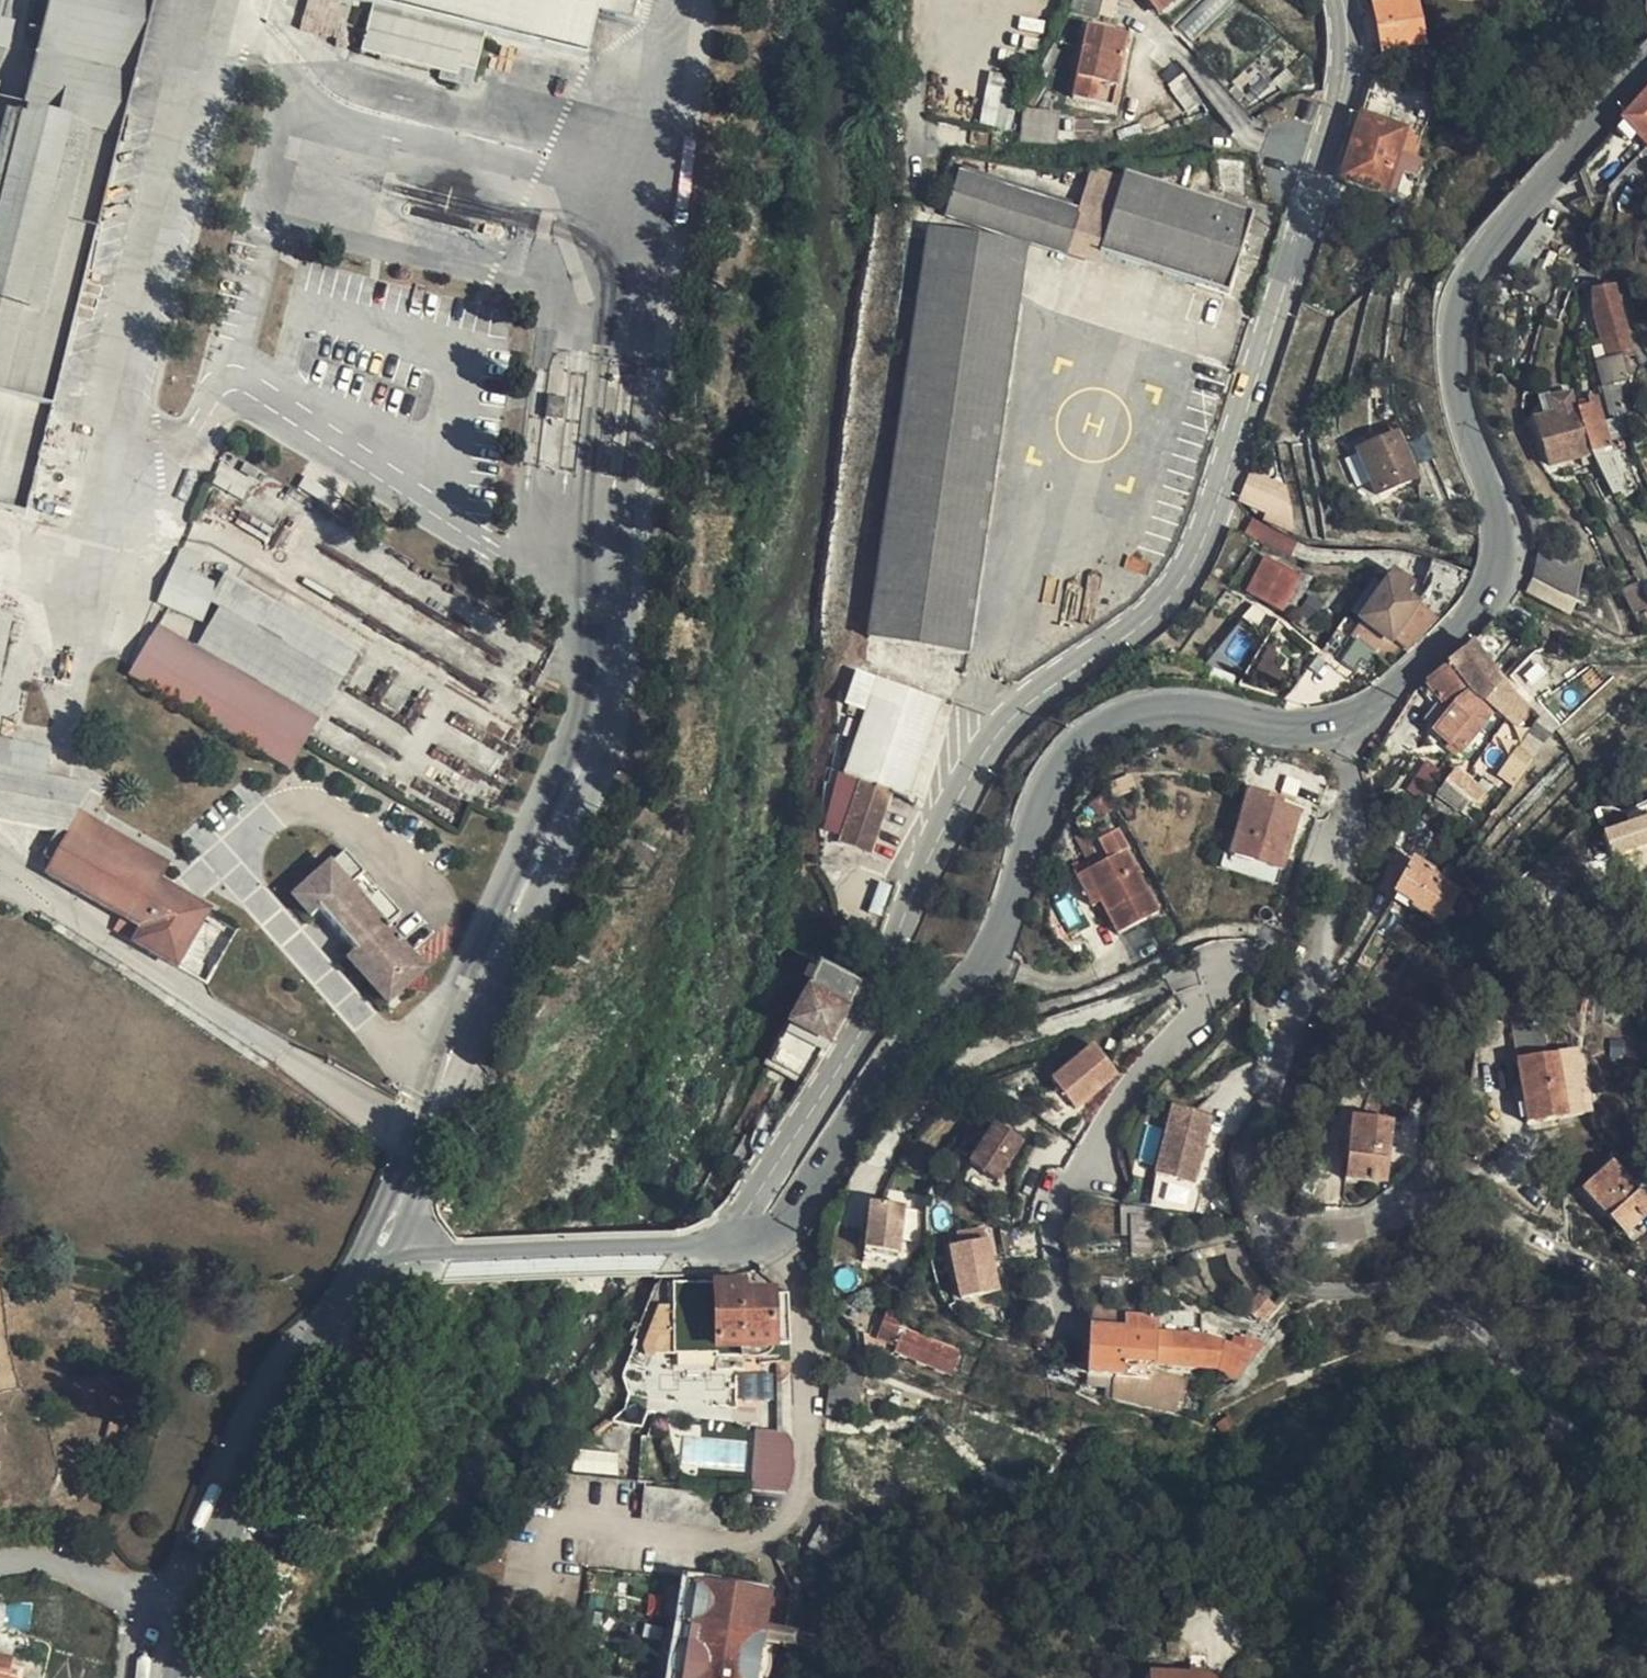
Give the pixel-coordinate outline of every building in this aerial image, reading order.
[(0,137),(0,539),(21,544),(163,0),(35,0),(0,137)] [(35,0),(4,0),(0,15),(0,137),(35,0)] [(370,20),(360,72),(451,96),(458,65),(482,72),(487,50),(589,78),(602,26),(639,37),(648,0),(291,0),(370,20)] [(1418,0),(1389,0),(1375,3),(1382,47),(1425,39),(1418,0)] [(1145,21),(1107,12),(1090,81),(1129,90),(1145,21)] [(458,65),(451,96),(474,102),(482,72),(458,65)] [(984,122),(1012,126),(1018,75),(990,72),(984,122)] [(1419,153),(1437,98),(1374,78),(1344,172),(1414,197),(1427,155),(1419,153)] [(1622,118),(1625,119),(1638,132),(1646,140),(1646,91),(1622,118)] [(1054,141),(1060,110),(1028,104),(1022,134),(1054,141)] [(1638,132),(1625,119),(1618,127),(1631,139),(1638,132)] [(1067,248),(1069,240),(1079,207),(960,167),(947,212),(1067,248)] [(1092,167),(1079,207),(1069,240),(1098,249),(1120,177),(1092,167)] [(1124,168),(1120,177),(1098,249),(1226,289),(1253,207),(1124,168)] [(1556,231),(1541,219),(1508,262),(1523,273),(1556,231)] [(967,647),(1028,241),(930,222),(868,636),(873,637),(870,656),(882,660),(885,638),(967,647)] [(1635,350),(1616,282),(1595,286),(1595,304),(1606,346),(1596,349),(1613,418),(1625,415),(1627,425),(1634,424),(1623,382),(1632,380),(1626,353),(1635,350)] [(1580,403),(1593,448),(1613,442),(1597,393),(1589,392),(1590,400),(1580,403)] [(1580,403),(1578,403),(1536,417),(1550,462),(1581,451),(1584,460),(1594,458),(1591,449),(1593,448),(1580,403)] [(1416,477),(1398,433),(1359,450),(1377,494),(1416,477)] [(1249,471),(1241,499),(1249,502),(1265,507),(1263,513),(1295,523),(1285,482),(1249,471)] [(1252,519),(1247,534),(1294,550),(1299,534),(1252,519)] [(1575,594),(1581,559),(1540,539),(1534,574),(1575,594)] [(209,626),(224,592),(205,582),(213,564),(189,551),(164,605),(209,626)] [(1260,554),(1251,571),(1265,579),(1259,591),(1289,608),(1306,579),(1260,554)] [(1431,578),(1463,592),(1474,567),(1441,556),(1431,578)] [(1414,580),(1394,567),(1387,578),(1406,591),(1414,580)] [(1245,583),(1259,591),(1265,579),(1251,571),(1245,583)] [(156,647),(317,734),(332,708),(363,643),(232,576),(224,592),(209,626),(202,640),(170,622),(156,647)] [(1361,615),(1364,617),(1391,635),(1417,599),(1406,591),(1387,578),(1361,615)] [(1400,642),(1405,645),(1439,615),(1417,599),(1391,635),(1400,642)] [(1249,669),(1278,618),(1250,602),(1221,653),(1249,669)] [(1387,654),(1400,642),(1391,635),(1364,617),(1355,631),(1357,633),(1340,657),(1353,666),(1361,656),(1368,661),(1377,647),(1387,654)] [(1476,639),(1467,648),(1491,674),(1499,682),(1506,675),(1476,639)] [(294,771),(317,734),(156,647),(140,678),(294,771)] [(1467,648),(1452,660),(1480,686),(1491,674),(1467,648)] [(1487,718),(1499,703),(1494,700),(1489,695),(1480,686),(1452,660),(1429,678),(1455,705),(1438,726),(1453,739),(1477,710),(1487,718)] [(851,779),(858,782),(838,838),(871,850),(898,784),(907,787),(943,695),(862,667),(850,698),(866,703),(843,766),(854,770),(851,779)] [(1526,699),(1530,706),(1568,675),(1561,669),(1526,699)] [(1314,680),(1304,673),(1291,690),(1302,697),(1314,680)] [(1499,682),(1491,674),(1480,686),(1489,695),(1499,682)] [(180,966),(208,911),(160,885),(171,868),(77,814),(88,790),(16,772),(18,751),(0,747),(0,814),(60,835),(46,865),(60,871),(53,884),(118,920),(115,929),(180,966)] [(1482,802),(1490,791),(1457,768),(1441,790),(1462,804),(1470,794),(1482,802)] [(1250,785),(1232,849),(1280,865),(1298,808),(1279,802),(1282,795),(1250,785)] [(1629,802),(1636,818),(1646,814),(1646,795),(1629,802)] [(1611,857),(1646,848),(1646,817),(1604,828),(1611,857)] [(1159,908),(1124,846),(1076,873),(1091,903),(1102,897),(1120,929),(1159,908)] [(1276,876),(1280,865),(1232,849),(1222,846),(1219,858),(1276,876)] [(1413,854),(1402,875),(1423,886),(1415,901),(1412,906),(1446,923),(1463,891),(1432,875),(1437,866),(1413,854)] [(355,888),(339,871),(297,904),(313,921),(327,911),(363,953),(349,963),(388,1009),(427,975),(389,929),(402,918),(368,877),(355,888)] [(1423,886),(1402,875),(1394,890),(1415,901),(1423,886)] [(803,1074),(845,1005),(859,979),(818,959),(806,988),(767,1058),(803,1074)] [(1117,1072),(1094,1043),(1051,1076),(1074,1106),(1117,1072)] [(1562,1046),(1520,1051),(1530,1118),(1571,1114),(1568,1092),(1562,1046)] [(1590,1091),(1568,1092),(1571,1114),(1592,1112),(1590,1091)] [(1175,1101),(1158,1169),(1197,1179),(1215,1112),(1175,1101)] [(1392,1119),(1350,1114),(1343,1179),(1384,1184),(1392,1119)] [(995,1123),(970,1163),(998,1181),(1024,1141),(995,1123)] [(1584,1185),(1627,1231),(1646,1212),(1646,1193),(1615,1159),(1584,1185)] [(902,1247),(903,1200),(870,1198),(867,1258),(884,1259),(885,1246),(902,1247)] [(1154,1213),(1156,1204),(1133,1200),(1133,1212),(1154,1213)] [(1135,1251),(1155,1251),(1154,1213),(1133,1212),(1135,1251)] [(988,1236),(952,1243),(964,1295),(999,1288),(988,1236)] [(784,1347),(781,1285),(749,1287),(748,1277),(673,1281),(674,1303),(648,1304),(651,1355),(784,1347)] [(1261,1320),(1276,1302),(1263,1290),(1247,1308),(1261,1320)] [(1092,1325),(1127,1328),(1129,1315),(1129,1307),(1093,1305),(1092,1325)] [(964,1351),(900,1327),(890,1306),(878,1339),(865,1335),(867,1346),(894,1356),(896,1352),(955,1374),(964,1351)] [(1092,1325),(1089,1385),(1116,1388),(1115,1402),(1176,1410),(1178,1397),(1186,1397),(1189,1374),(1152,1370),(1153,1360),(1212,1363),(1238,1380),(1265,1339),(1253,1332),(1250,1338),(1239,1332),(1235,1342),(1208,1332),(1156,1330),(1157,1316),(1129,1315),(1127,1328),(1092,1325)] [(830,1370),(833,1372),(829,1408),(862,1411),(866,1382),(862,1380),(869,1365),(837,1352),(830,1370)] [(791,1438),(780,1427),(755,1454),(752,1486),(785,1490),(793,1470),(791,1438)] [(642,1484),(639,1507),(730,1518),(733,1495),(642,1484)] [(810,1545),(830,1554),(842,1531),(822,1520),(810,1545)] [(704,1581),(683,1677),(753,1677),(761,1637),(764,1625),(770,1593),(704,1581)] [(770,1593),(764,1625),(772,1626),(778,1594),(770,1593)] [(809,1646),(812,1635),(772,1626),(764,1625),(761,1637),(809,1646)] [(1152,1677),(1170,1677),(1170,1673),(1153,1670),(1152,1677)]
